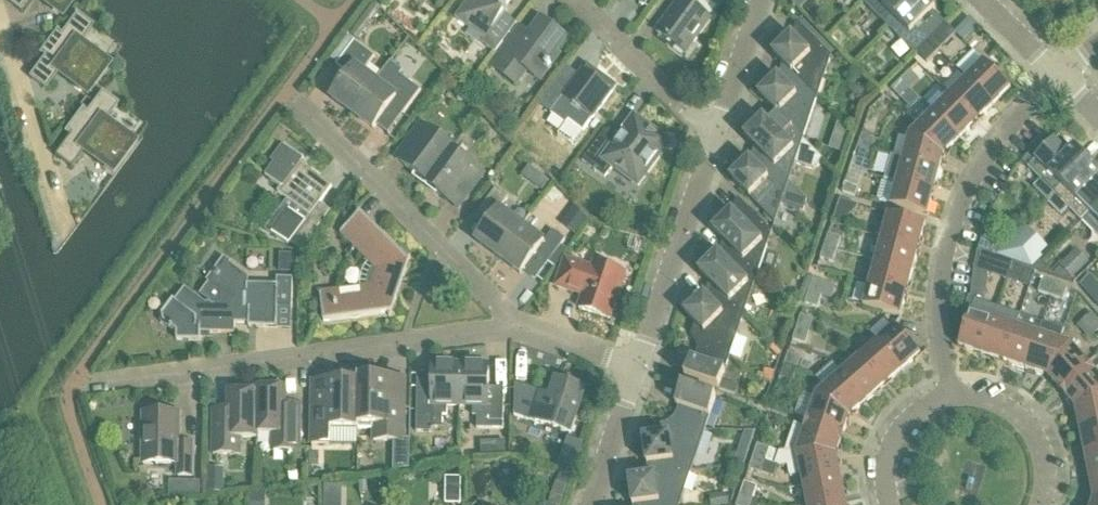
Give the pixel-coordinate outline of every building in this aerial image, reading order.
[(20,12),(29,0),(5,0),(20,12)] [(74,0),(41,0),(62,16),(74,0)] [(492,33),(505,15),(508,11),(505,8),(511,0),(469,0),(456,17),(469,27),(475,20),(491,32),(492,33)] [(679,2),(657,32),(685,53),(711,18),(692,5),(696,0),(676,0),(679,2)] [(792,4),(800,11),(810,0),(796,0),(792,4)] [(803,8),(812,18),(821,9),(811,0),(803,8)] [(862,1),(889,28),(917,0),(863,0),(862,1)] [(889,28),(916,55),(918,53),(927,43),(946,24),(933,11),(936,9),(927,0),(917,0),(889,28)] [(375,3),(352,35),(360,41),(383,9),(375,3)] [(87,94),(109,64),(81,43),(94,26),(77,13),(62,33),(57,29),(39,54),(44,58),(29,78),(46,90),(58,73),(87,94)] [(521,26),(503,50),(492,65),(517,84),(527,70),(540,80),(559,55),(555,52),(566,38),(542,20),(532,33),(521,26)] [(792,35),(774,54),(818,98),(832,56),(798,21),(793,36),(792,35)] [(946,24),(927,43),(937,53),(956,34),(946,24),(947,24),(946,24)] [(485,39),(483,43),(496,52),(504,42),(492,33),(491,32),(485,39)] [(967,70),(983,54),(962,32),(946,48),(967,70)] [(337,65),(355,41),(348,36),(330,59),(337,65)] [(332,98),(353,113),(376,82),(364,73),(376,57),(355,41),(337,65),(337,66),(349,75),(332,98)] [(918,53),(928,62),(937,53),(927,43),(918,53)] [(778,77),(760,95),(804,139),(818,98),(774,54),(773,54),(783,64),(778,77)] [(984,61),(967,78),(994,106),(1011,89),(984,61)] [(539,104),(551,113),(566,124),(559,134),(573,145),(616,87),(587,65),(580,75),(568,66),(539,104)] [(911,70),(901,80),(911,89),(920,80),(911,70)] [(376,82),(353,113),(374,129),(391,106),(403,115),(421,90),(401,75),(389,91),(376,82)] [(967,78),(950,95),(978,122),(994,106),(967,78)] [(911,89),(901,80),(892,89),(912,109),(921,99),(911,89)] [(70,136),(55,156),(71,168),(84,151),(113,172),(135,142),(106,121),(119,104),(102,92),(87,112),(84,110),(84,109),(83,108),(64,133),(66,134),(67,133),(70,136)] [(815,170),(825,160),(804,139),(760,95),(759,96),(769,106),(765,119),(764,118),(746,137),(790,181),(796,163),(815,170)] [(950,95),(933,111),(961,139),(978,122),(950,95)] [(933,111),(917,128),(945,155),(961,139),(933,111)] [(676,147),(677,141),(674,136),(668,135),(664,138),(635,116),(614,144),(602,135),(583,161),(606,178),(613,167),(638,186),(665,149),(671,150),(676,147)] [(426,184),(426,185),(454,148),(421,124),(396,159),(427,182),(426,184)] [(909,135),(903,159),(903,160),(941,170),(945,155),(917,128),(909,135)] [(863,134),(858,147),(871,151),(875,139),(863,134)] [(750,160),(731,179),(775,223),(782,204),(804,211),(808,200),(789,182),(790,181),(746,137),(745,137),(755,147),(751,160),(750,160)] [(1029,168),(1056,195),(1089,162),(1075,148),(1073,150),(1059,137),(1029,168)] [(278,192),(288,200),(267,229),(274,235),(277,232),(301,251),(331,211),(320,203),(333,187),(301,163),(304,159),(288,147),(286,149),(283,147),(273,160),(276,162),(266,177),(281,188),(278,192)] [(871,151),(858,147),(854,159),(867,164),(871,151)] [(454,148),(426,185),(458,209),(484,174),(453,150),(454,148)] [(886,179),(888,180),(897,182),(935,193),(941,170),(903,160),(903,159),(892,156),(886,179)] [(1056,195),(1082,221),(1097,206),(1097,171),(1089,162),(1056,195)] [(550,182),(540,174),(532,184),(543,192),(550,182)] [(860,184),(847,180),(843,192),(856,197),(860,184)] [(879,199),(882,204),(928,216),(935,193),(897,182),(888,180),(883,182),(879,199)] [(476,241),(498,258),(523,225),(500,208),(509,198),(496,188),(479,211),(491,221),(476,241)] [(824,207),(830,209),(834,198),(828,196),(824,207)] [(733,212),(714,230),(758,274),(772,232),(738,198),(733,212)] [(840,200),(834,218),(840,219),(845,219),(850,217),(853,214),(857,210),(859,206),(840,200)] [(588,219),(575,205),(561,224),(576,235),(588,219)] [(1082,221),(1097,237),(1097,206),(1082,221)] [(367,287),(320,293),(324,322),(393,313),(410,262),(361,213),(341,233),(374,266),(372,267),(371,269),(370,271),(369,273),(368,276),(367,278),(367,280),(366,283),(366,285),(367,287)] [(888,214),(882,238),(920,248),(926,224),(888,214)] [(523,225),(498,258),(521,275),(536,254),(548,263),(566,240),(553,231),(545,242),(523,225)] [(1025,225),(995,256),(1033,269),(1042,260),(1035,253),(1044,244),(1025,225)] [(719,253),(700,272),(744,316),(758,274),(714,230),(714,231),(724,241),(719,254),(719,253)] [(829,233),(825,246),(837,250),(841,238),(829,233)] [(882,238),(876,260),(914,271),(920,248),(882,238)] [(837,250),(825,246),(820,258),(833,263),(837,250)] [(1076,250),(1060,266),(1073,279),(1090,263),(1076,250)] [(1013,263),(1001,258),(979,251),(975,269),(1007,280),(1013,263)] [(299,253),(280,253),(280,273),(299,273),(299,253)] [(610,318),(625,273),(595,263),(593,268),(566,259),(557,286),(574,292),(575,288),(585,291),(579,308),(610,318)] [(876,260),(870,283),(908,293),(914,271),(876,260)] [(220,290),(220,304),(235,304),(234,333),(235,333),(235,334),(235,323),(249,324),(249,327),(277,328),(278,308),(292,308),(293,279),(277,278),(277,285),(248,284),(249,278),(227,262),(211,283),(220,290)] [(1013,263),(1007,280),(1028,287),(1034,270),(1013,263)] [(705,295),(686,313),(730,357),(744,316),(700,272),(709,282),(705,295)] [(813,279),(809,291),(822,295),(826,283),(813,279)] [(1039,292),(1052,296),(1056,284),(1043,279),(1039,292)] [(908,293),(870,283),(864,306),(901,317),(908,293)] [(1056,284),(1052,296),(1064,300),(1068,288),(1056,284)] [(235,304),(220,304),(206,304),(185,288),(176,301),(173,299),(162,315),(163,322),(176,332),(176,341),(201,341),(201,333),(235,334),(235,333),(234,333),(235,304)] [(822,295),(809,291),(805,303),(818,308),(822,295)] [(975,300),(971,310),(959,347),(982,355),(998,308),(975,300)] [(998,308),(982,355),(1004,362),(1017,325),(1021,315),(998,308)] [(692,359),(685,378),(737,395),(740,386),(722,380),(730,357),(686,313),(686,314),(695,324),(692,335),(694,338),(695,340),(696,341),(697,343),(697,345),(697,347),(698,349),(697,351),(697,353),(695,360),(692,359)] [(1092,314),(1079,326),(1089,337),(1097,329),(1097,321),(1092,314)] [(801,315),(797,327),(810,332),(814,319),(801,315)] [(1040,333),(1027,370),(1048,377),(1061,340),(1065,330),(1043,322),(1039,333),(1040,333)] [(895,325),(877,341),(903,371),(921,355),(895,325)] [(1017,325),(1004,362),(1027,370),(1040,333),(1039,333),(1017,325)] [(810,332),(797,327),(793,340),(806,344),(810,332)] [(1062,392),(1091,367),(1071,344),(1061,340),(1048,377),(1059,389),(1062,392)] [(877,341),(859,357),(885,386),(903,371),(877,341)] [(789,352),(784,365),(797,369),(801,357),(789,352)] [(859,357),(842,372),(867,402),(885,386),(859,357)] [(448,406),(460,406),(461,365),(433,364),(432,398),(417,397),(417,432),(432,432),(432,428),(443,428),(443,416),(447,416),(448,406)] [(461,365),(460,406),(473,406),(473,416),(477,416),(477,429),(504,429),(504,399),(489,399),(489,365),(461,365)] [(797,369),(784,365),(780,377),(793,382),(806,386),(809,374),(797,370),(797,369)] [(1091,367),(1062,392),(1065,395),(1075,408),(1097,403),(1097,375),(1091,367)] [(775,372),(765,368),(761,380),(771,384),(775,372)] [(842,372),(824,388),(850,417),(867,402),(842,372)] [(331,428),(358,429),(359,377),(358,377),(358,381),(313,381),(312,444),(331,444),(331,428)] [(359,377),(358,429),(359,429),(359,425),(374,425),(374,441),(404,441),(405,378),(359,377)] [(526,425),(528,419),(570,434),(586,388),(557,379),(551,395),(538,391),(514,383),(512,424),(526,425)] [(658,436),(644,438),(705,430),(716,398),(683,386),(676,405),(679,406),(677,414),(676,415),(675,417),(673,418),(672,420),(670,421),(669,422),(667,423),(665,424),(661,424),(658,436)] [(241,438),(257,438),(257,388),(257,392),(229,392),(229,423),(214,423),(213,454),(241,455),(241,438)] [(257,388),(257,438),(258,433),(284,434),(283,451),(300,451),(300,413),(285,413),(286,388),(257,388)] [(817,395),(807,424),(843,436),(849,418),(850,417),(824,388),(817,395)] [(1075,408),(1080,430),(1097,427),(1097,403),(1075,408)] [(144,463),(178,463),(178,476),(192,476),(193,444),(179,444),(179,414),(145,413),(145,422),(142,425),(142,436),(144,438),(144,463)] [(789,465),(837,456),(838,456),(838,454),(842,440),(843,436),(807,424),(806,428),(796,425),(787,452),(781,452),(758,445),(753,457),(766,461),(782,466),(789,465)] [(1080,430),(1084,453),(1097,451),(1097,427),(1080,430)] [(629,479),(630,480),(691,472),(705,430),(644,438),(648,464),(644,477),(629,479)] [(506,441),(494,442),(494,456),(507,455),(506,441)] [(1084,453),(1089,476),(1097,474),(1097,451),(1084,453)] [(789,465),(791,477),(801,475),(803,486),(842,476),(838,456),(837,456),(789,465)] [(766,461),(753,457),(749,469),(762,474),(766,461)] [(224,468),(209,467),(208,491),(224,491),(224,468)] [(691,472),(630,480),(633,504),(680,504),(691,472)] [(559,482),(568,485),(571,476),(562,473),(559,482)] [(1089,476),(1093,499),(1097,498),(1097,474),(1089,476)] [(463,475),(448,475),(448,501),(463,501),(463,475)] [(803,486),(807,504),(824,504),(847,499),(842,476),(803,486)] [(186,481),(185,497),(201,497),(201,482),(186,481)] [(568,485),(559,482),(557,482),(549,504),(550,504),(562,504),(568,485)] [(745,482),(741,495),(753,499),(758,487),(745,482)] [(325,484),(325,504),(340,504),(340,484),(325,484)] [(252,504),(265,504),(265,493),(252,493),(252,504)] [(712,504),(730,504),(728,493),(711,496),(712,504)] [(741,495),(737,504),(760,504),(762,502),(753,499),(741,495)]
